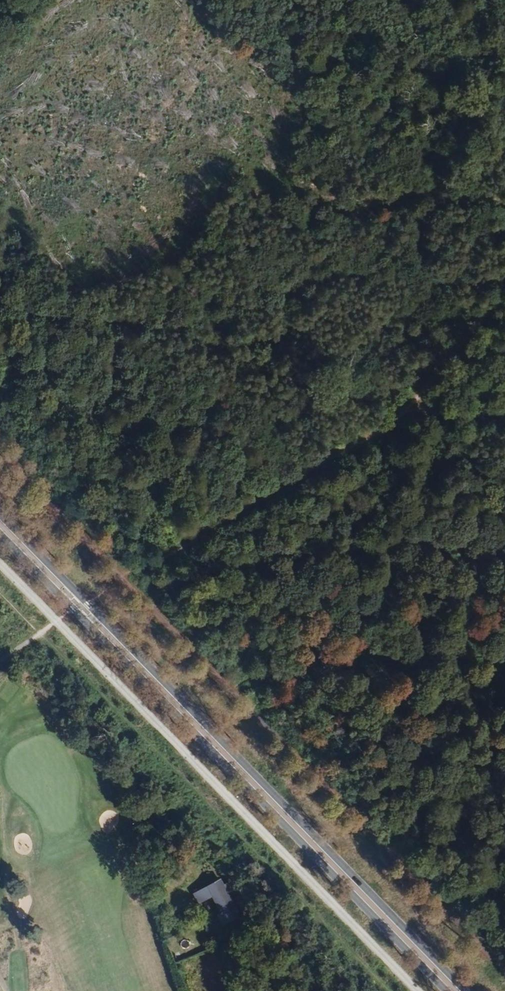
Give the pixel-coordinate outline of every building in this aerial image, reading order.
[(225,879),(210,883),(219,909),(234,904),(225,879)]
